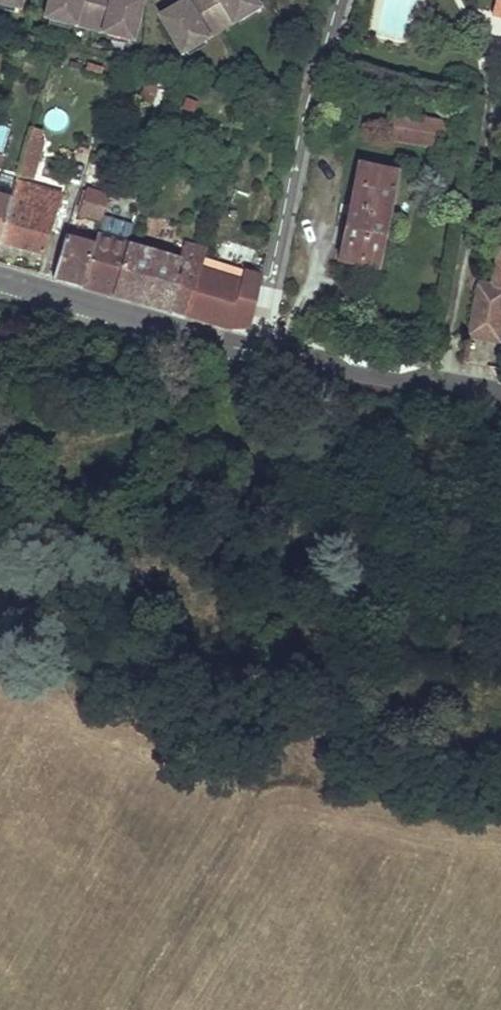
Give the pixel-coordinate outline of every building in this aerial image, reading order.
[(45,11),(62,15),(61,20),(63,21),(87,27),(111,33),(114,34),(115,29),(132,34),(141,0),(48,0),(45,11)] [(173,6),(159,15),(178,47),(193,39),(196,43),(198,42),(219,29),(241,16),(243,15),(240,11),(256,2),(255,0),(184,0),(173,6)] [(256,2),(240,11),(243,15),(258,6),(256,2)] [(62,15),(45,11),(44,16),(61,20),(62,15)] [(132,34),(115,29),(114,34),(131,38),(132,34)] [(193,39),(178,47),(181,52),(196,43),(193,39)] [(150,104),(155,88),(143,84),(138,100),(150,104)] [(452,123),(391,111),(386,139),(448,150),(452,123)] [(42,141),(28,137),(18,174),(32,177),(42,141)] [(397,171),(358,162),(337,259),(362,265),(378,268),(397,171)] [(116,170),(108,168),(104,181),(112,183),(113,180),(116,170)] [(16,183),(61,196),(65,184),(32,177),(18,174),(16,181),(16,183)] [(16,183),(16,181),(0,177),(0,239),(16,183)] [(121,182),(113,180),(112,183),(109,193),(116,195),(121,182)] [(16,183),(0,239),(0,244),(24,250),(42,255),(46,244),(50,227),(56,210),(61,196),(16,183)] [(109,194),(88,188),(80,216),(101,221),(108,199),(109,194)] [(130,239),(132,223),(108,220),(106,236),(130,239)] [(127,244),(97,236),(94,245),(81,285),(97,290),(112,295),(127,244)] [(94,245),(66,238),(52,277),(67,281),(81,285),(94,245)] [(172,257),(127,244),(112,295),(112,296),(146,305),(168,311),(170,310),(185,315),(203,257),(204,255),(175,246),(172,257)] [(261,277),(203,257),(185,315),(214,323),(228,327),(249,329),(261,277)] [(469,332),(487,335),(499,337),(500,327),(500,284),(494,283),(478,280),(469,332)]
